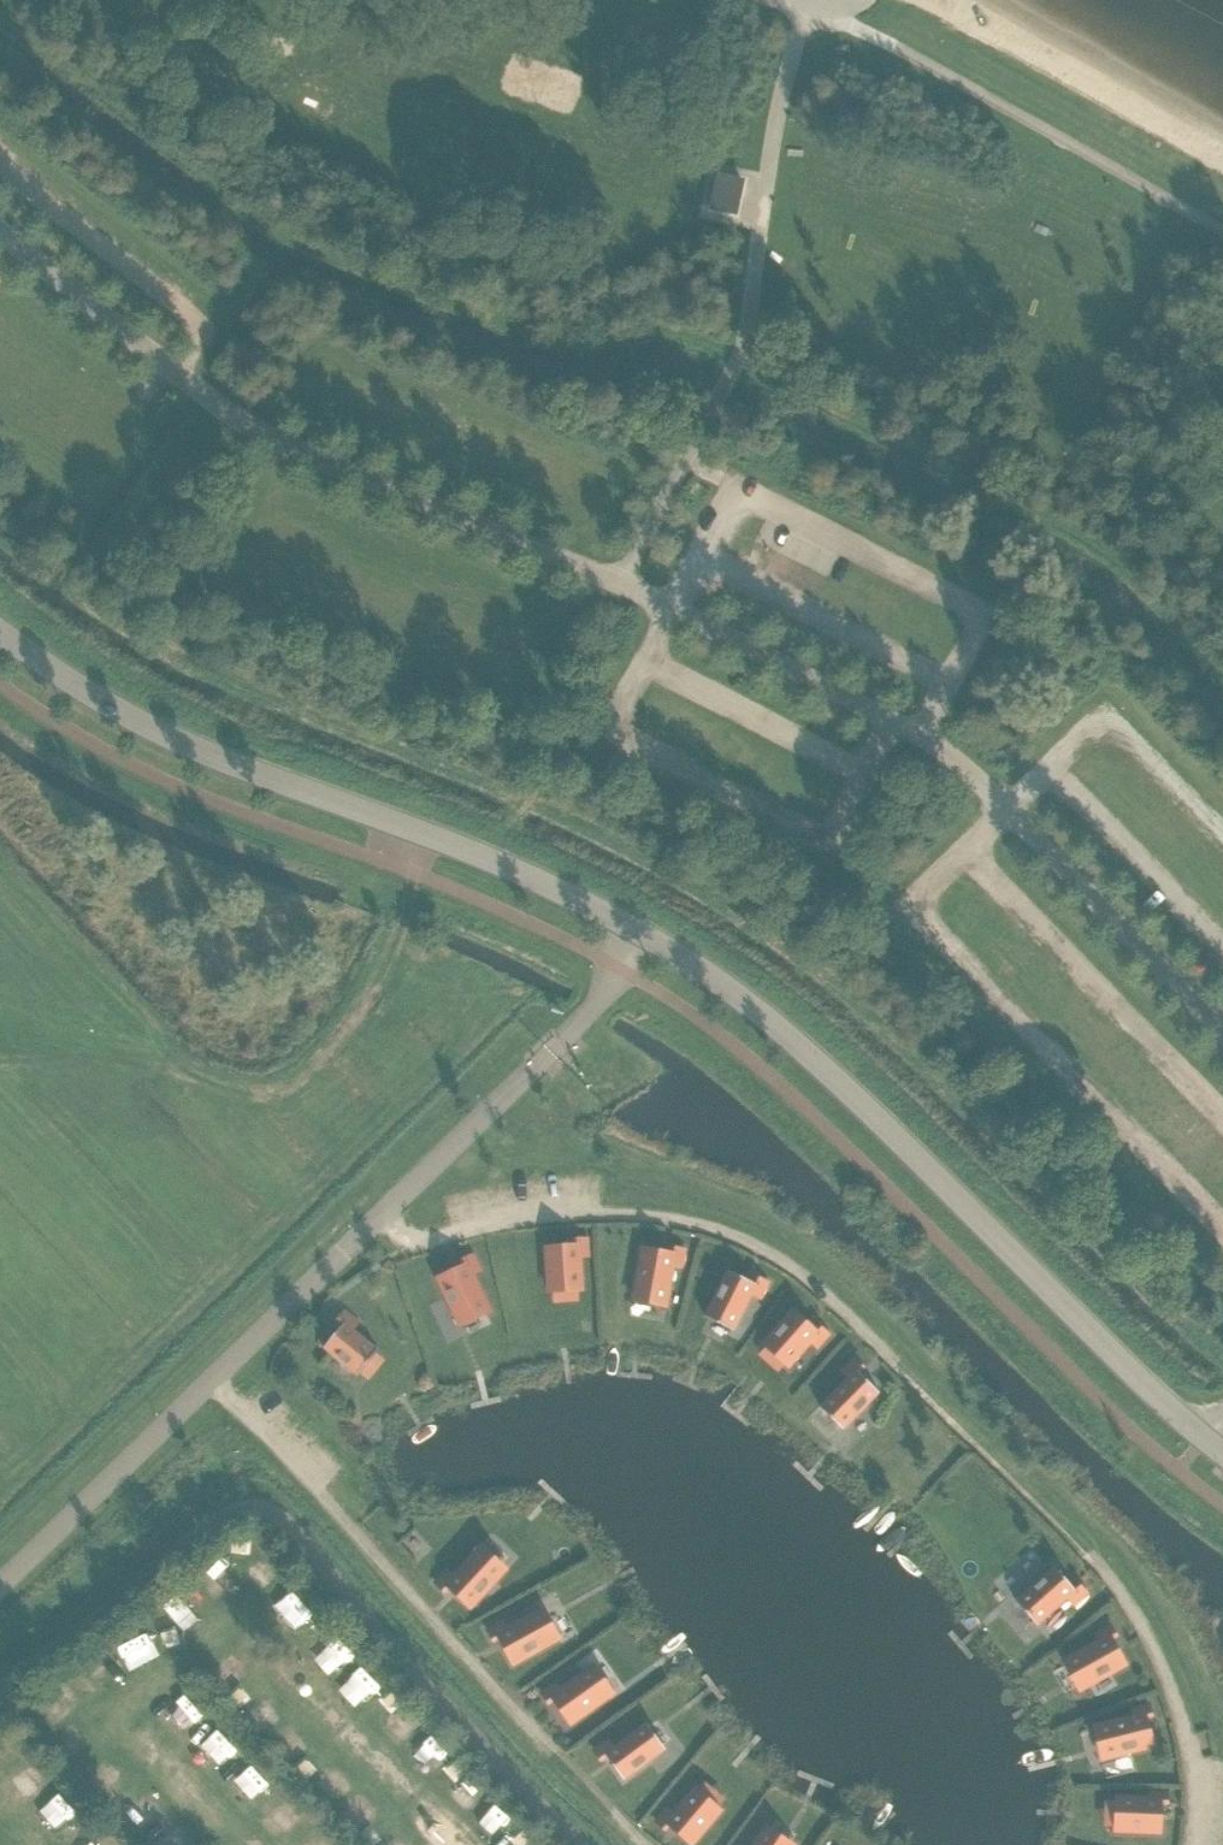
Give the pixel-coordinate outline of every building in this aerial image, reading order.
[(738,217),(745,179),(717,174),(710,211),(738,217)] [(586,751),(590,744),(581,739),(577,747),(586,751)] [(549,1291),(581,1289),(580,1256),(588,1256),(588,1239),(573,1240),(574,1246),(545,1248),(549,1291)] [(633,1300),(665,1306),(672,1265),(680,1266),(684,1249),(672,1247),(670,1254),(642,1249),(633,1300)] [(460,1326),(489,1312),(472,1274),(480,1270),(472,1255),(460,1261),(463,1266),(437,1279),(460,1326)] [(715,1312),(748,1327),(761,1302),(768,1305),(776,1290),(765,1285),(763,1289),(734,1274),(715,1312)] [(341,1325),(323,1348),(357,1375),(377,1350),(351,1329),(357,1322),(344,1312),(336,1321),(341,1325)] [(771,1345),(798,1369),(817,1348),(823,1352),(834,1340),(825,1332),(822,1335),(798,1313),(771,1345)] [(843,1430),(879,1393),(858,1373),(863,1368),(854,1359),(842,1371),(848,1377),(819,1407),(843,1430)] [(509,1578),(482,1553),(462,1574),(457,1569),(445,1581),(454,1589),(457,1586),(480,1609),(509,1578)] [(1015,1601),(1036,1625),(1068,1598),(1073,1604),(1086,1593),(1077,1583),(1073,1588),(1054,1566),(1015,1601)] [(559,1644),(542,1611),(516,1625),(513,1618),(498,1626),(503,1636),(507,1634),(522,1663),(559,1644)] [(1079,1690),(1124,1664),(1110,1640),(1116,1636),(1110,1625),(1095,1634),(1099,1641),(1063,1661),(1079,1690)] [(612,1698),(591,1669),(567,1685),(563,1679),(550,1689),(557,1698),(560,1696),(578,1722),(612,1698)] [(1112,1754),(1152,1745),(1145,1714),(1149,1713),(1146,1702),(1130,1706),(1132,1713),(1104,1719),(1112,1754)] [(663,1752),(642,1722),(618,1739),(614,1733),(601,1742),(607,1752),(611,1749),(630,1776),(663,1752)] [(697,1785),(678,1807),(672,1803),(662,1815),(671,1823),(673,1820),(698,1840),(724,1808),(697,1785)] [(1115,1830),(1159,1832),(1160,1803),(1166,1803),(1167,1791),(1150,1790),(1150,1799),(1117,1797),(1115,1830)] [(78,1844),(110,1844),(112,1844),(95,1826),(76,1843),(78,1844)] [(761,1829),(750,1844),(784,1844),(761,1829)]
